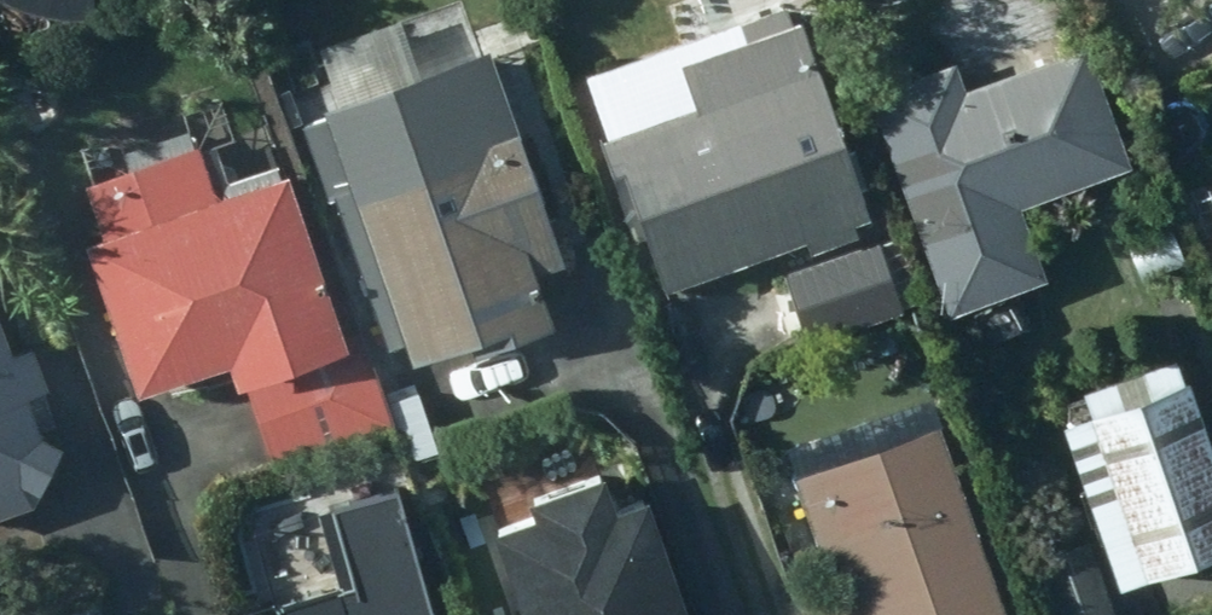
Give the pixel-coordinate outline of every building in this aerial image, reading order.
[(11,10),(37,17),(64,21),(92,22),(91,0),(0,0),(0,4),(11,10)] [(874,226),(803,23),(682,69),(698,112),(601,148),(626,216),(639,211),(670,295),(806,248),(810,259),(861,242),(857,231),(874,226)] [(958,67),(872,94),(953,322),(1053,288),(1026,209),(1134,172),(1092,49),(967,94),(958,67)] [(566,272),(491,56),(327,114),(355,191),(336,198),(389,351),(408,344),(416,371),(467,352),(472,367),(559,336),(540,282),(566,272)] [(105,244),(86,251),(139,409),(233,377),(240,396),(249,393),(276,470),(392,431),(359,334),(343,339),(285,167),(228,185),(215,146),(196,152),(189,133),(125,155),(131,174),(86,190),(105,244)] [(1196,266),(1182,230),(1130,249),(1142,285),(1196,266)] [(883,244),(804,271),(830,343),(907,316),(883,244)] [(32,511),(65,454),(42,441),(27,403),(49,396),(32,351),(11,360),(0,332),(0,522),(32,511)] [(1067,430),(1124,595),(1211,565),(1211,438),(1193,384),(1186,386),(1178,362),(1085,394),(1094,421),(1067,430)] [(940,431),(793,484),(830,586),(853,578),(860,594),(803,614),(1005,614),(940,431)] [(512,510),(547,614),(696,614),(646,466),(512,510)] [(408,525),(341,543),(353,586),(275,608),(277,614),(434,614),(408,525)] [(1092,543),(1044,559),(1062,614),(1116,614),(1092,543)] [(98,607),(70,614),(101,614),(98,607)]
